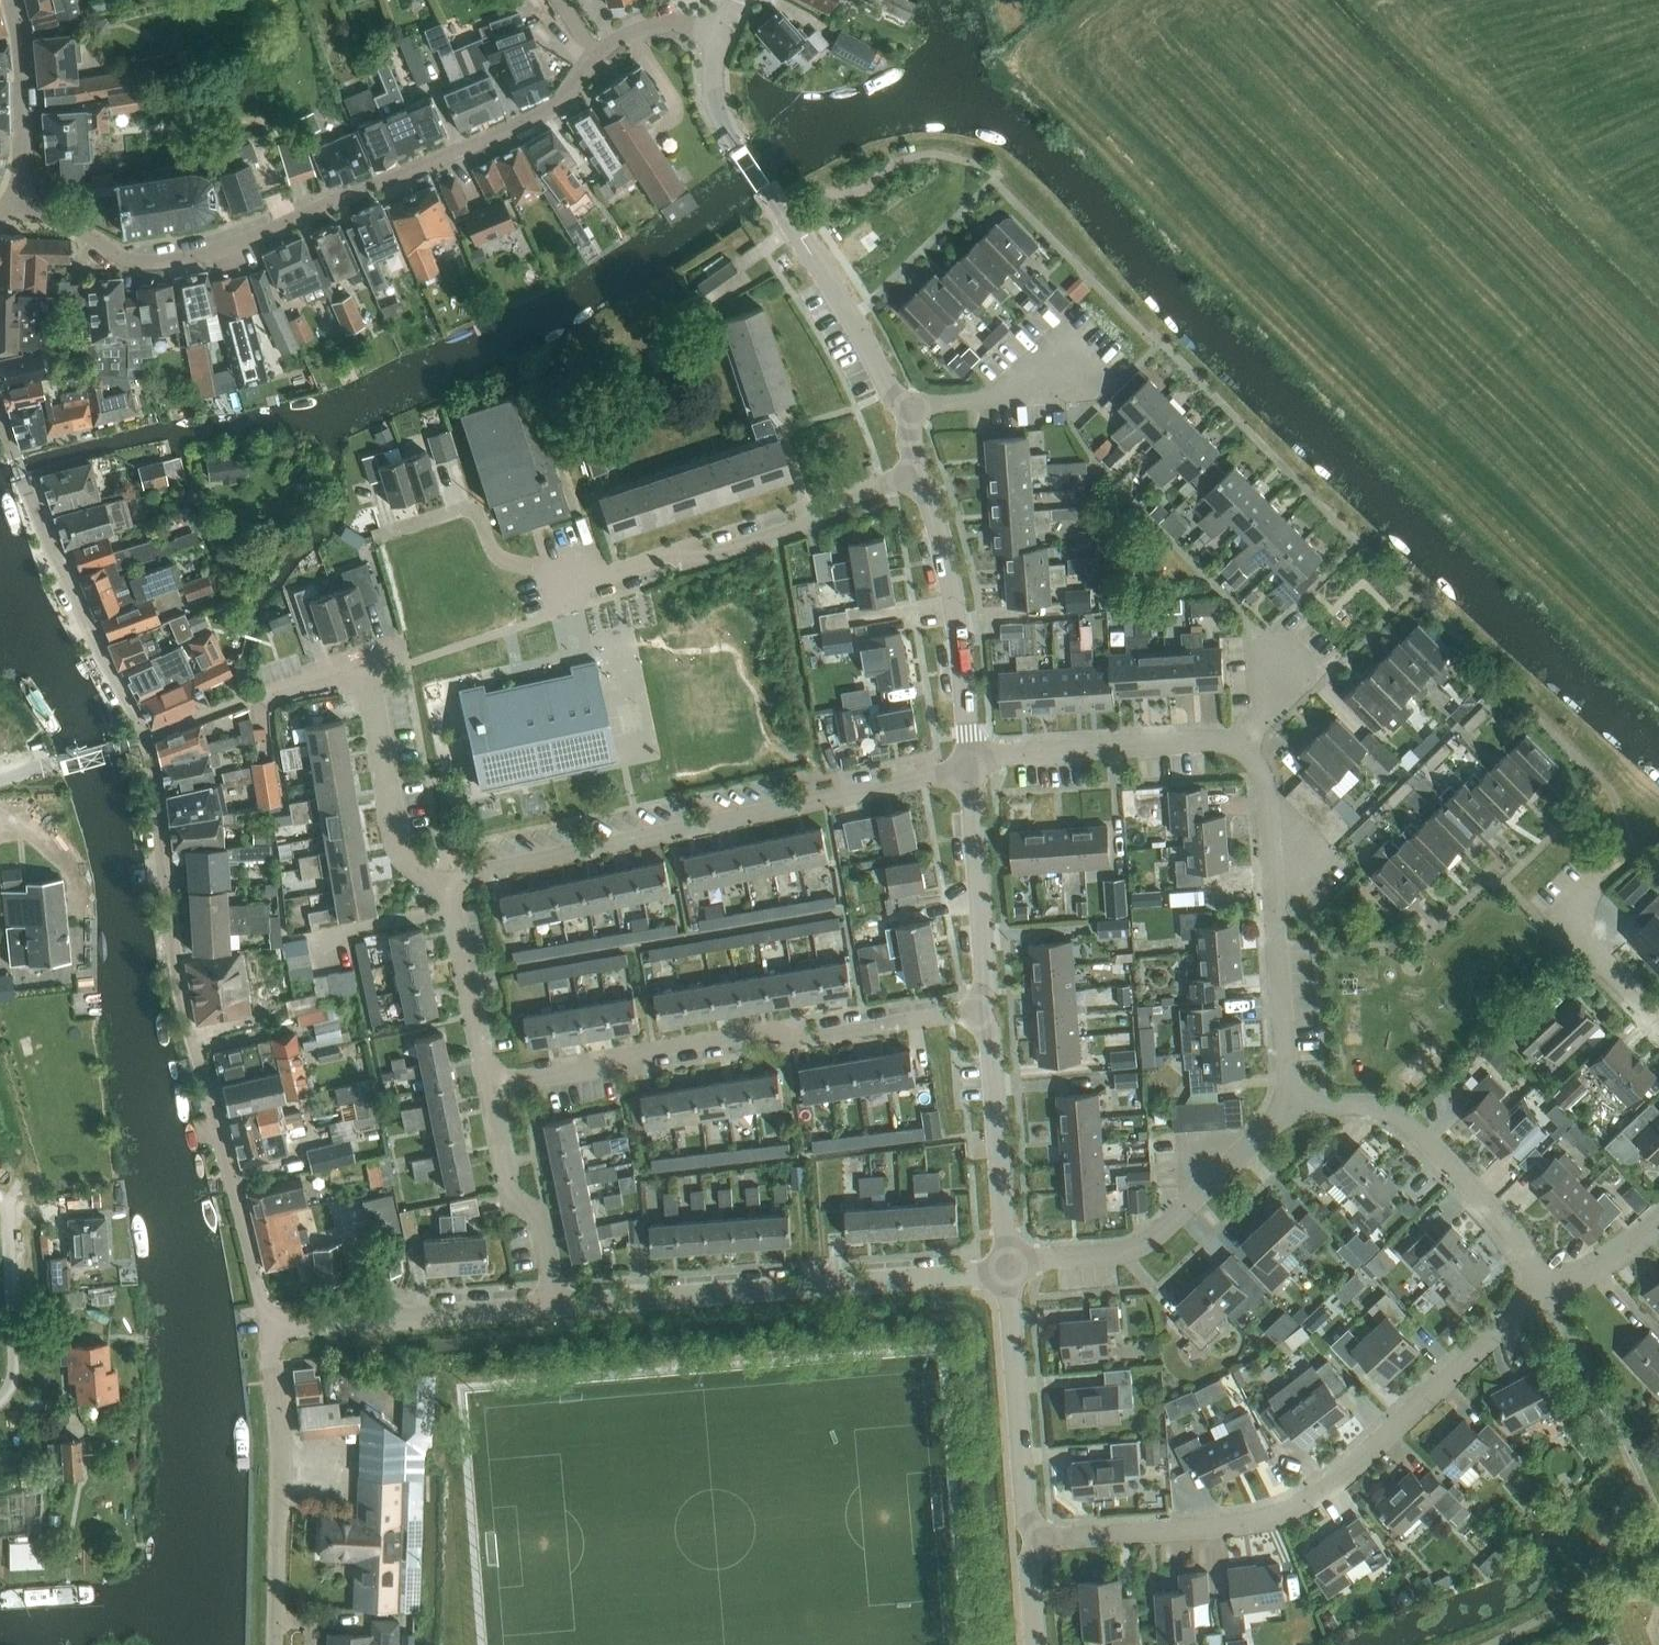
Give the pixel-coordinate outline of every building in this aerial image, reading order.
[(29,16),(30,16),(54,10),(52,0),(25,0),(29,16)] [(58,16),(80,11),(77,0),(54,0),(58,16)] [(828,10),(833,0),(807,0),(828,10)] [(914,6),(901,0),(866,0),(907,20),(914,6)] [(54,10),(30,16),(33,29),(58,23),(54,10)] [(795,30),(778,11),(756,30),(782,60),(796,48),(806,60),(819,49),(799,27),(795,30)] [(495,36),(524,26),(519,13),(490,23),(493,33),(494,33),(495,36)] [(437,49),(449,43),(450,43),(441,21),(424,29),(432,50),(437,48),(437,49)] [(503,69),(518,105),(549,92),(534,56),(532,57),(529,48),(536,46),(528,25),(524,26),(495,36),(494,33),(493,33),(493,34),(482,38),(491,62),(501,58),(505,69),(503,69)] [(864,71),(876,48),(840,28),(828,51),(864,71)] [(412,32),(397,38),(399,41),(417,85),(431,79),(412,32)] [(75,99),(76,99),(139,87),(169,81),(164,55),(125,62),(127,72),(77,81),(76,62),(81,62),(79,33),(34,38),(38,84),(45,84),(47,102),(75,100),(75,99)] [(449,43),(481,120),(504,111),(488,74),(482,60),(488,58),(481,37),(452,48),(450,43),(449,43)] [(8,42),(0,43),(0,71),(7,70),(10,69),(8,42)] [(458,130),(481,120),(449,43),(437,49),(453,88),(443,92),(458,130)] [(179,73),(197,68),(192,48),(174,53),(179,73)] [(373,97),(382,117),(398,155),(423,145),(406,106),(387,61),(375,66),(386,92),(373,97)] [(628,159),(639,176),(656,203),(683,186),(643,123),(667,107),(640,66),(624,77),(623,76),(612,83),(614,85),(596,95),(613,120),(604,126),(625,161),(628,159)] [(7,79),(0,80),(0,132),(8,132),(7,79)] [(398,155),(382,117),(373,97),(369,87),(343,98),(350,115),(363,109),(366,117),(371,115),(373,120),(357,127),(373,167),(393,159),(393,157),(398,155)] [(109,98),(88,100),(88,98),(83,98),(84,100),(81,101),(82,104),(84,131),(88,131),(110,129),(109,121),(114,121),(113,114),(143,108),(139,88),(108,93),(109,98)] [(406,106),(423,145),(447,135),(431,96),(406,106)] [(61,179),(83,177),(82,167),(91,167),(90,156),(94,155),(92,141),(89,141),(88,131),(84,131),(82,104),(78,104),(78,109),(43,112),(44,131),(43,131),(44,142),(45,142),(47,160),(60,159),(61,179)] [(594,135),(604,130),(590,107),(567,120),(569,124),(588,153),(589,152),(587,150),(599,144),(594,135)] [(305,136),(321,129),(313,111),(297,118),(305,136)] [(540,169),(567,150),(551,129),(521,146),(537,173),(541,170),(540,169)] [(603,174),(624,162),(604,130),(594,135),(599,144),(587,150),(589,152),(588,153),(603,175),(603,174)] [(327,185),(369,167),(354,131),(312,149),(327,185)] [(289,183),(316,174),(303,137),(277,146),(289,183)] [(251,143),(242,146),(248,163),(257,160),(251,143)] [(218,170),(232,209),(248,203),(249,205),(257,202),(257,200),(261,199),(242,146),(203,160),(208,173),(218,170)] [(516,202),(542,189),(543,188),(520,146),(494,159),(498,167),(516,202)] [(541,170),(537,173),(544,185),(545,186),(543,188),(542,189),(577,245),(589,238),(589,237),(567,201),(585,187),(569,166),(576,161),(567,150),(540,169),(541,170)] [(614,192),(639,176),(628,159),(625,161),(624,162),(603,174),(603,175),(607,181),(598,186),(606,197),(614,192)] [(484,193),(504,184),(496,168),(492,160),(472,169),(484,193)] [(122,232),(124,232),(194,220),(202,217),(209,212),(213,205),(215,196),(215,188),(211,180),(205,174),(197,170),(189,169),(114,181),(114,184),(117,200),(122,232)] [(440,183),(451,209),(465,203),(454,177),(440,183)] [(95,203),(117,200),(114,184),(93,187),(95,203)] [(418,279),(437,271),(426,244),(452,233),(432,186),(387,205),(418,279)] [(689,189),(660,208),(662,211),(665,215),(668,221),(669,221),(697,203),(689,189)] [(464,216),(475,242),(513,226),(501,198),(469,211),(465,203),(451,209),(456,219),(464,216)] [(373,290),(388,284),(378,261),(385,258),(387,249),(398,245),(380,203),(352,216),(354,220),(344,224),(373,290)] [(1003,219),(997,224),(997,223),(977,242),(1008,273),(1030,295),(1037,302),(1039,305),(1053,291),(1035,272),(1030,276),(1018,263),(1038,243),(1013,218),(1011,217),(1009,216),(1008,216),(1005,217),(1004,217),(1003,219)] [(311,233),(320,255),(331,278),(345,272),(354,281),(362,278),(338,223),(333,226),(332,224),(311,233)] [(17,288),(45,292),(45,290),(45,278),(46,262),(71,262),(71,240),(25,239),(25,235),(0,234),(0,285),(17,288)] [(320,281),(311,259),(302,237),(262,254),(277,290),(281,288),(287,299),(303,292),(307,302),(326,294),(320,281)] [(577,245),(576,246),(585,261),(599,253),(589,238),(577,245)] [(1000,281),(1008,273),(977,242),(958,260),(989,292),(990,291),(1001,302),(1011,292),(1000,281)] [(481,248),(470,252),(475,263),(485,258),(481,248)] [(728,262),(722,254),(703,268),(708,276),(697,284),(698,286),(689,292),(703,313),(713,306),(709,300),(743,276),(731,260),(728,262)] [(332,283),(331,278),(320,255),(311,259),(320,281),(326,294),(327,293),(332,303),(337,301),(330,284),(332,283)] [(981,300),(989,292),(958,260),(940,278),(936,273),(966,306),(976,317),(987,306),(981,300)] [(250,274),(263,309),(280,304),(281,303),(279,300),(275,301),(263,269),(250,274)] [(184,319),(187,344),(206,340),(201,314),(216,311),(206,271),(175,278),(184,319)] [(957,314),(966,306),(936,273),(916,292),(956,333),(966,324),(957,314)] [(258,311),(252,291),(249,292),(245,276),(230,280),(229,277),(213,281),(213,284),(211,284),(219,320),(220,320),(237,386),(267,378),(262,360),(264,359),(251,313),(258,311)] [(127,377),(127,367),(126,337),(128,337),(122,278),(85,282),(70,284),(69,280),(60,281),(59,307),(87,303),(91,341),(84,341),(81,354),(82,357),(85,377),(127,377)] [(127,367),(137,366),(143,366),(142,356),(153,355),(150,334),(165,332),(178,331),(170,284),(137,288),(138,297),(125,298),(129,335),(130,339),(128,339),(127,367)] [(16,351),(17,347),(32,347),(45,343),(46,338),(49,338),(50,314),(54,314),(58,296),(36,296),(36,294),(17,292),(17,288),(0,285),(0,354),(16,351)] [(947,343),(956,333),(916,292),(897,311),(928,343),(938,333),(947,343)] [(1027,312),(1037,302),(1030,295),(1020,305),(1027,312)] [(337,301),(332,303),(330,304),(342,331),(360,323),(348,297),(337,301)] [(263,309),(273,335),(291,327),(280,304),(263,309)] [(732,346),(771,334),(762,307),(723,320),(732,346)] [(300,318),(291,322),(298,336),(307,332),(300,318)] [(992,332),(999,339),(1009,329),(1002,322),(992,331),(992,332)] [(989,348),(999,339),(992,332),(982,341),(989,348)] [(744,384),(783,371),(771,334),(732,346),(744,384)] [(206,340),(187,344),(186,344),(196,395),(217,392),(206,340)] [(986,352),(978,344),(973,349),(981,357),(986,352)] [(974,364),(981,357),(973,349),(969,346),(963,352),(974,364)] [(41,378),(45,377),(38,348),(24,351),(23,354),(0,359),(0,388),(4,387),(41,378)] [(961,376),(971,367),(964,359),(954,369),(961,376)] [(127,377),(128,378),(142,377),(137,366),(127,367),(127,377)] [(1119,442),(1166,396),(1148,378),(1147,379),(1139,370),(1111,397),(1130,417),(1112,435),(1119,442)] [(783,371),(744,384),(752,410),(747,411),(754,434),(768,429),(770,430),(774,428),(767,407),(792,398),(783,371)] [(137,412),(128,378),(127,377),(85,377),(94,424),(137,412)] [(40,402),(46,435),(75,428),(71,408),(72,408),(71,403),(64,403),(64,402),(51,405),(49,395),(45,396),(41,378),(4,387),(6,392),(3,393),(7,409),(9,409),(40,402)] [(71,408),(75,428),(93,424),(86,387),(62,393),(64,402),(64,403),(71,403),(72,408),(71,408)] [(517,404),(513,395),(459,412),(488,503),(492,502),(503,536),(572,514),(535,399),(517,404)] [(1155,442),(1183,414),(1166,396),(1119,442),(1126,450),(1145,432),(1155,442)] [(47,440),(46,435),(40,402),(9,409),(20,448),(47,440)] [(1154,478),(1201,433),(1183,414),(1155,442),(1165,452),(1147,470),(1154,478)] [(374,433),(378,442),(393,436),(388,427),(374,433)] [(436,462),(457,455),(449,430),(428,436),(436,462)] [(1198,486),(1219,465),(1212,458),(1219,451),(1201,433),(1154,478),(1161,485),(1180,467),(1198,486)] [(1026,437),(987,440),(989,468),(1046,464),(1046,453),(1028,455),(1026,437)] [(760,487),(790,477),(777,438),(747,448),(760,487)] [(1093,452),(1100,460),(1115,446),(1108,438),(1093,452)] [(592,476),(608,471),(599,443),(583,449),(592,476)] [(1110,466),(1125,451),(1118,444),(1103,459),(1110,466)] [(730,497),(760,487),(747,448),(718,458),(730,497)] [(414,498),(402,458),(390,462),(382,451),(362,458),(370,483),(382,479),(391,505),(414,498)] [(402,458),(414,498),(438,490),(426,451),(402,458)] [(236,481),(235,474),(248,473),(246,453),(227,455),(204,458),(206,475),(209,475),(209,479),(222,478),(223,483),(236,481)] [(701,507),(730,497),(718,458),(688,468),(701,507)] [(143,489),(168,483),(163,460),(138,466),(143,489)] [(52,511),(100,498),(91,463),(41,476),(52,511)] [(1046,464),(989,468),(991,496),(1030,493),(1029,476),(1047,474),(1046,464)] [(1205,530),(1252,484),(1234,466),(1227,473),(1219,465),(1198,486),(1216,505),(1198,523),(1205,530)] [(671,516),(701,507),(688,468),(658,477),(671,516)] [(642,526),(671,516),(658,477),(629,487),(642,526)] [(1241,530),(1269,502),(1252,484),(1205,530),(1212,538),(1231,520),(1241,530)] [(629,487),(599,497),(612,536),(642,526),(629,487)] [(1030,493),(991,496),(993,523),(1050,519),(1049,509),(1031,510),(1030,493)] [(65,548),(82,542),(133,525),(125,497),(54,516),(65,548)] [(1169,512),(1160,502),(1149,512),(1159,522),(1169,512)] [(1240,566),(1287,520),(1269,502),(1241,530),(1251,540),(1233,558),(1240,566)] [(1077,507),(1049,509),(1050,519),(1077,517),(1077,507)] [(1175,539),(1188,526),(1173,511),(1160,523),(1175,539)] [(1050,519),(993,523),(995,551),(1006,551),(1006,550),(1034,548),(1033,531),(1051,530),(1050,519)] [(1276,566),(1304,538),(1287,520),(1240,566),(1247,573),(1265,555),(1276,566)] [(164,540),(169,552),(192,544),(192,545),(200,542),(196,529),(164,540)] [(1193,541),(1200,548),(1211,537),(1204,530),(1193,541)] [(1092,544),(1091,531),(1078,532),(1078,545),(1092,544)] [(108,536),(72,549),(80,571),(116,559),(119,569),(169,552),(164,540),(163,535),(147,539),(147,541),(113,551),(108,536)] [(835,579),(890,570),(884,537),(851,543),(854,559),(833,563),(831,550),(814,553),(818,581),(835,578),(835,579)] [(1304,538),(1276,566),(1286,576),(1267,594),(1283,610),(1320,574),(1312,566),(1322,557),(1304,538)] [(1034,548),(1006,550),(1006,551),(1008,578),(1065,574),(1064,563),(1046,565),(1045,547),(1034,548)] [(118,569),(119,569),(116,559),(80,571),(80,572),(78,573),(84,590),(90,590),(100,615),(150,595),(182,583),(174,561),(129,577),(130,581),(123,583),(118,569)] [(1227,578),(1239,566),(1231,559),(1220,570),(1227,578)] [(332,592),(346,632),(370,624),(362,600),(377,595),(366,563),(341,571),(347,588),(332,592)] [(1234,588),(1248,576),(1239,567),(1226,579),(1234,588)] [(890,570),(835,579),(837,593),(859,590),(862,606),(895,601),(890,570)] [(188,600),(213,591),(207,574),(182,583),(188,600)] [(1065,574),(1008,578),(1009,606),(1049,603),(1048,586),(1066,584),(1065,574)] [(346,632),(332,592),(322,596),(313,586),(294,592),(303,620),(315,616),(323,639),(346,632)] [(1245,598),(1252,605),(1259,598),(1252,591),(1245,598)] [(1092,608),(1091,594),(1069,595),(1066,595),(1067,610),(1070,610),(1092,608)] [(109,639),(159,620),(150,595),(100,615),(109,639)] [(1121,609),(1120,595),(1105,596),(1106,610),(1121,609)] [(1182,598),(1162,599),(1162,614),(1182,613),(1182,598)] [(1207,599),(1191,600),(1191,613),(1207,612),(1207,599)] [(1168,692),(1165,652),(1148,653),(1147,635),(1152,635),(1150,603),(1134,604),(1140,693),(1168,692)] [(822,631),(849,627),(847,610),(820,615),(822,631)] [(202,611),(186,618),(192,632),(208,624),(202,611)] [(274,632),(292,625),(287,612),(269,619),(274,632)] [(192,632),(186,618),(184,614),(169,619),(178,641),(193,635),(192,632)] [(159,620),(109,639),(110,640),(108,641),(108,643),(118,667),(147,654),(142,642),(156,636),(152,627),(161,623),(159,620)] [(1025,653),(1038,652),(1036,621),(1025,622),(1026,638),(1024,638),(1025,653)] [(1001,638),(1023,637),(1023,623),(1001,625),(1001,638)] [(1080,625),(1082,651),(1092,650),(1091,624),(1080,625)] [(1400,643),(1431,674),(1440,684),(1450,674),(1440,665),(1450,655),(1419,624),(1400,643)] [(849,627),(822,631),(826,654),(853,650),(849,627)] [(190,642),(202,668),(223,659),(211,632),(190,642)] [(1168,692),(1196,690),(1191,632),(1181,633),(1182,651),(1165,652),(1168,692)] [(1191,632),(1196,690),(1224,688),(1221,648),(1203,650),(1202,632),(1191,632)] [(909,683),(900,633),(872,637),(873,640),(862,641),(867,675),(878,673),(881,688),(909,683)] [(1113,695),(1140,693),(1136,636),(1126,637),(1127,655),(1109,656),(1110,667),(1113,695)] [(1081,639),(1070,639),(1071,651),(1082,651),(1081,639)] [(1421,684),(1431,674),(1400,643),(1381,661),(1412,693),(1413,692),(1421,684)] [(122,671),(138,700),(160,690),(161,691),(195,675),(193,672),(181,646),(122,671)] [(1110,667),(1093,668),(1092,650),(1082,651),(1086,708),(1114,706),(1113,695),(1110,667)] [(1058,710),(1086,708),(1082,651),(1071,651),(1072,669),(1055,670),(1058,710)] [(1058,710),(1055,670),(1038,671),(1037,653),(1026,654),(1030,712),(1058,710)] [(1002,714),(1030,712),(1026,654),(1016,655),(1017,673),(999,674),(1002,714)] [(207,702),(199,686),(230,670),(224,658),(223,659),(202,668),(193,672),(195,675),(161,691),(160,690),(138,700),(152,726),(207,702)] [(483,684),(458,689),(479,786),(479,790),(551,774),(616,760),(616,757),(595,660),(569,665),(571,672),(490,689),(485,690),(483,684)] [(1403,702),(1412,693),(1381,661),(1362,680),(1393,711),(1402,721),(1412,711),(1403,702)] [(1393,730),(1402,721),(1393,711),(1362,680),(1343,699),(1374,730),(1384,721),(1393,730)] [(1421,684),(1413,692),(1421,699),(1428,692),(1421,684)] [(1460,704),(1467,711),(1477,701),(1470,694),(1460,704)] [(1458,721),(1467,711),(1460,704),(1450,713),(1458,721)] [(863,707),(852,709),(855,729),(857,738),(867,736),(866,731),(882,728),(884,739),(917,733),(912,706),(879,712),(878,705),(863,707)] [(1472,716),(1479,723),(1489,713),(1482,706),(1472,716)] [(852,708),(835,710),(841,741),(857,738),(855,729),(852,709),(852,708)] [(1469,733),(1479,723),(1472,716),(1462,725),(1469,733)] [(241,733),(243,742),(247,741),(252,740),(255,740),(250,717),(238,720),(241,733)] [(1318,736),(1349,767),(1368,749),(1389,770),(1399,760),(1370,732),(1360,741),(1337,717),(1318,736)] [(305,726),(308,744),(300,745),(302,755),(310,754),(326,751),(347,748),(342,720),(305,726)] [(234,735),(207,741),(201,724),(156,741),(160,760),(216,749),(216,747),(243,742),(241,733),(236,734),(237,735),(235,736),(234,735)] [(1423,741),(1430,748),(1440,738),(1433,731),(1423,741)] [(1508,752),(1539,784),(1558,765),(1527,733),(1518,742),(1511,736),(1502,745),(1509,752),(1508,752)] [(1330,786),(1349,767),(1318,736),(1298,755),(1312,769),(1303,778),(1313,788),(1322,797),(1332,807),(1342,797),(1330,786)] [(1420,758),(1430,748),(1423,741),(1413,750),(1420,758)] [(1434,753),(1441,760),(1451,750),(1444,743),(1434,753)] [(302,755),(300,745),(280,749),(282,759),(302,755)] [(330,779),(352,775),(347,748),(326,751),(310,754),(302,755),(303,766),(311,764),(314,781),(330,779)] [(218,749),(216,749),(160,760),(161,763),(166,790),(213,779),(210,766),(221,764),(218,749)] [(1520,802),(1539,784),(1508,752),(1489,771),(1520,802)] [(1432,769),(1441,760),(1434,753),(1424,762),(1432,769)] [(302,755),(282,759),(284,769),(303,766),(302,755)] [(857,755),(841,758),(842,767),(859,764),(857,755)] [(240,783),(254,781),(255,780),(254,771),(252,765),(221,771),(223,777),(219,778),(220,783),(221,787),(240,783)] [(1501,821),(1520,802),(1489,771),(1480,780),(1474,773),(1465,783),(1471,789),(1470,789),(1495,814),(1495,815),(1501,821)] [(335,806),(356,802),(352,775),(330,779),(314,781),(317,798),(309,799),(311,810),(319,808),(335,806)] [(255,780),(260,806),(268,805),(280,803),(276,777),(255,780)] [(1295,806),(1313,788),(1303,778),(1285,796),(1295,806)] [(1396,790),(1403,797),(1413,787),(1406,780),(1396,790)] [(225,809),(224,803),(221,787),(220,783),(166,795),(169,818),(225,809)] [(1476,833),(1495,815),(1495,814),(1470,789),(1471,789),(1465,783),(1455,792),(1450,786),(1440,795),(1446,801),(1476,833)] [(1304,816),(1322,797),(1313,788),(1295,806),(1304,816)] [(1185,844),(1227,842),(1225,816),(1199,817),(1197,789),(1168,791),(1171,830),(1184,829),(1185,844)] [(1394,807),(1403,797),(1396,790),(1386,799),(1394,807)] [(1313,825),(1332,807),(1322,797),(1304,816),(1313,825)] [(291,813),(311,810),(309,799),(290,803),(291,813)] [(1458,851),(1476,833),(1446,801),(1427,820),(1458,851)] [(321,819),(324,836),(361,829),(356,802),(335,806),(319,808),(311,810),(313,820),(321,819)] [(269,811),(281,809),(280,803),(268,805),(269,811)] [(1322,834),(1341,816),(1332,807),(1313,825),(1322,834)] [(1351,807),(1341,816),(1350,826),(1360,816),(1351,807)] [(917,843),(910,808),(844,822),(845,827),(850,847),(863,844),(861,836),(883,831),(887,850),(917,843)] [(173,848),(224,847),(223,825),(236,825),(235,810),(226,812),(225,809),(169,818),(173,848)] [(293,824),(313,820),(311,810),(291,813),(293,824)] [(1341,816),(1322,834),(1332,844),(1350,826),(1341,816)] [(1359,826),(1366,834),(1376,824),(1369,817),(1359,826)] [(1439,870),(1458,851),(1427,820),(1418,829),(1411,823),(1402,832),(1408,838),(1439,870)] [(1082,827),(1085,868),(1109,866),(1107,825),(1082,827)] [(269,843),(268,826),(252,827),(253,844),(269,843)] [(1356,843),(1366,834),(1359,826),(1349,836),(1356,843)] [(822,827),(794,833),(801,866),(829,860),(822,827)] [(849,845),(845,827),(834,830),(838,848),(849,845)] [(1061,869),(1085,868),(1082,827),(1059,828),(1061,869)] [(1035,830),(1038,871),(1061,869),(1059,828),(1035,830)] [(361,829),(324,836),(327,852),(318,854),(320,864),(328,863),(344,860),(366,857),(361,829)] [(1011,832),(1014,873),(1038,871),(1035,830),(1011,832)] [(801,866),(794,833),(767,839),(774,872),(801,866)] [(1420,888),(1439,870),(1408,838),(1399,847),(1389,838),(1380,847),(1420,888)] [(740,844),(747,878),(774,872),(767,839),(740,844)] [(1227,842),(1185,844),(1187,859),(1175,860),(1177,886),(1204,884),(1203,869),(1229,867),(1227,842)] [(224,847),(173,848),(186,848),(189,886),(228,884),(226,858),(228,858),(228,862),(238,862),(238,859),(273,858),(271,843),(226,846),(224,847)] [(713,850),(720,883),(747,878),(740,844),(713,850)] [(1401,907),(1420,888),(1380,847),(1370,857),(1379,866),(1370,876),(1401,907)] [(720,883),(713,850),(686,856),(693,889),(720,883)] [(299,857),(301,868),(320,864),(318,854),(299,857)] [(349,887),(371,884),(366,857),(344,860),(328,863),(333,890),(349,887)] [(871,868),(873,880),(890,877),(892,894),(897,893),(899,905),(919,901),(917,890),(925,888),(920,860),(871,868)] [(1658,876),(1658,872),(1651,860),(1621,881),(1630,895),(1658,876)] [(664,861),(637,866),(644,899),(671,894),(664,861)] [(320,864),(301,868),(302,878),(322,875),(320,864)] [(644,899),(637,866),(610,872),(617,905),(644,899)] [(2,887),(21,885),(20,868),(1,870),(2,887)] [(610,872),(583,878),(590,911),(617,905),(610,872)] [(1128,914),(1126,889),(1126,877),(1104,879),(1106,915),(1128,914)] [(590,911),(583,878),(556,884),(563,917),(590,911)] [(70,961),(61,879),(25,882),(26,890),(1,892),(5,927),(6,926),(10,965),(29,963),(29,965),(70,961)] [(375,911),(371,884),(349,887),(333,890),(336,907),(328,909),(330,919),(375,911)] [(529,889),(536,922),(563,917),(556,884),(529,889)] [(191,921),(269,916),(268,902),(227,905),(226,889),(189,891),(191,921)] [(536,922),(529,889),(502,895),(509,928),(536,922)] [(1162,906),(1205,902),(1204,889),(1177,891),(1178,895),(1161,896),(1162,906)] [(1146,892),(1131,893),(1132,907),(1147,906),(1146,892)] [(1630,939),(1649,958),(1648,960),(1658,971),(1658,894),(1634,918),(1642,926),(1629,939),(1630,940),(1630,939)] [(808,901),(810,911),(837,906),(835,896),(808,901)] [(888,914),(897,912),(894,898),(885,900),(888,914)] [(1076,901),(1077,915),(1088,914),(1088,900),(1076,901)] [(782,916),(810,911),(808,901),(781,905),(782,916)] [(756,920),(782,916),(781,905),(754,910),(756,920)] [(1014,906),(1015,919),(1029,918),(1028,905),(1014,906)] [(330,919),(328,909),(309,912),(310,923),(330,919)] [(897,912),(888,914),(887,914),(889,924),(918,919),(916,909),(897,912)] [(728,925),(756,920),(754,910),(726,915),(728,925)] [(1199,953),(1240,950),(1238,924),(1212,926),(1211,911),(1180,913),(1182,938),(1197,937),(1199,953)] [(701,930),(728,925),(726,915),(699,919),(700,921),(701,929),(701,930)] [(269,916),(191,921),(192,951),(230,949),(229,933),(270,930),(269,916)] [(811,922),(813,932),(841,927),(839,917),(811,922)] [(1099,937),(1131,935),(1129,918),(1098,920),(1099,937)] [(876,959),(936,949),(931,920),(898,926),(901,942),(887,944),(887,942),(858,948),(860,962),(876,959)] [(700,921),(692,923),(693,931),(701,929),(700,921)] [(786,937),(813,932),(811,922),(784,927),(786,937)] [(650,928),(651,938),(678,933),(676,923),(650,928)] [(761,941),(786,937),(784,927),(759,931),(761,941)] [(625,943),(651,938),(650,928),(624,932),(625,943)] [(388,936),(393,963),(427,957),(421,929),(388,936)] [(732,946),(761,941),(759,931),(730,936),(732,946)] [(597,947),(625,943),(624,932),(596,937),(597,947)] [(867,945),(865,933),(855,935),(858,947),(867,945)] [(703,951),(732,946),(730,936),(702,941),(703,951)] [(571,952),(597,947),(596,937),(569,942),(571,952)] [(309,951),(306,938),(284,942),(287,955),(309,951)] [(361,970),(371,967),(366,941),(355,943),(361,970)] [(678,955),(703,951),(702,941),(677,945),(678,955)] [(1032,969),(1073,966),(1071,941),(1030,944),(1032,969)] [(543,957),(571,952),(569,942),(541,946),(543,957)] [(651,960),(678,955),(677,945),(649,950),(651,960)] [(515,962),(543,957),(541,946),(513,951),(515,962)] [(876,959),(860,962),(865,991),(881,988),(878,971),(892,969),(892,971),(905,968),(908,984),(941,978),(936,949),(876,959)] [(1240,950),(1199,953),(1200,968),(1187,969),(1189,994),(1223,992),(1222,977),(1242,976),(1240,950)] [(311,964),(309,951),(287,955),(289,968),(311,964)] [(249,1013),(240,952),(186,962),(186,961),(184,961),(195,1024),(196,1024),(249,1013)] [(600,958),(602,970),(628,965),(626,954),(600,958)] [(427,957),(393,963),(399,990),(432,983),(427,957)] [(574,975),(602,970),(600,958),(572,963),(574,975)] [(819,965),(825,998),(852,994),(847,960),(819,965)] [(1111,963),(1112,975),(1131,974),(1130,962),(1111,963)] [(547,979),(566,976),(574,975),(572,963),(546,968),(547,979)] [(311,964),(289,968),(291,981),(314,976),(311,964)] [(825,998),(819,965),(792,970),(798,1003),(825,998)] [(1073,966),(1032,969),(1034,992),(1075,989),(1073,966)] [(366,997),(376,995),(371,967),(361,970),(366,997)] [(519,984),(547,979),(546,968),(518,973),(519,984)] [(357,991),(353,969),(340,971),(344,994),(357,991)] [(798,1003),(792,970),(765,974),(771,1007),(798,1003)] [(331,996),(344,994),(340,971),(327,974),(331,996)] [(331,996),(327,974),(314,976),(318,999),(331,996)] [(771,1007),(765,974),(738,979),(743,1012),(771,1007)] [(711,983),(716,1017),(743,1012),(738,979),(711,983)] [(399,990),(404,1018),(438,1011),(432,983),(399,990)] [(684,988),(689,1021),(716,1017),(711,983),(684,988)] [(1130,1004),(1129,986),(1118,987),(1119,1005),(1130,1004)] [(14,988),(0,989),(0,1001),(15,999),(14,988)] [(662,1026),(689,1021),(684,988),(656,992),(662,1026)] [(1075,989),(1034,992),(1036,1016),(1077,1013),(1075,989)] [(376,995),(366,997),(372,1024),(382,1021),(376,995)] [(1163,1004),(1175,1003),(1174,995),(1162,996),(1163,1004)] [(634,996),(607,1001),(612,1034),(640,1029),(634,996)] [(1598,1024),(1575,999),(1556,1016),(1544,1003),(1513,1032),(1536,1056),(1546,1048),(1558,1062),(1598,1024)] [(612,1034),(607,1001),(579,1005),(585,1039),(612,1034)] [(1139,1028),(1150,1027),(1149,1013),(1163,1012),(1163,1004),(1138,1006),(1139,1028)] [(552,1010),(552,1005),(542,1007),(543,1012),(524,1015),(530,1048),(558,1043),(552,1010)] [(585,1039),(579,1005),(552,1010),(558,1043),(585,1039)] [(1183,1052),(1243,1048),(1241,1022),(1223,1023),(1222,1005),(1179,1008),(1182,1052),(1183,1052)] [(315,1048),(337,1043),(343,1041),(336,1006),(297,1014),(300,1024),(301,1026),(313,1024),(316,1039),(303,1042),(305,1050),(315,1048)] [(1122,1023),(1134,1022),(1133,1008),(1121,1009),(1122,1023)] [(1037,1039),(1078,1036),(1077,1013),(1036,1016),(1037,1039)] [(1507,1051),(1516,1041),(1504,1030),(1495,1039),(1507,1051)] [(294,1032),(271,1037),(271,1039),(275,1055),(299,1050),(294,1032)] [(415,1038),(420,1064),(447,1059),(442,1033),(415,1038)] [(1078,1036),(1037,1039),(1039,1064),(1080,1061),(1078,1036)] [(1628,1103),(1655,1076),(1618,1038),(1591,1064),(1628,1103)] [(240,1046),(214,1053),(228,1112),(253,1106),(285,1098),(275,1055),(271,1039),(240,1047),(240,1046)] [(1495,1041),(1482,1053),(1496,1067),(1508,1055),(1495,1041)] [(337,1043),(315,1048),(318,1062),(341,1057),(337,1043)] [(1112,1068),(1137,1066),(1135,1048),(1111,1051),(1112,1068)] [(1243,1048),(1183,1052),(1185,1068),(1189,1067),(1191,1092),(1192,1092),(1216,1091),(1220,1090),(1219,1076),(1245,1074),(1243,1048)] [(275,1055),(285,1098),(310,1093),(299,1050),(275,1055)] [(887,1088),(915,1083),(910,1050),(882,1054),(887,1088)] [(855,1059),(860,1092),(887,1088),(882,1054),(855,1059)] [(393,1069),(406,1067),(404,1056),(391,1059),(393,1069)] [(420,1064),(406,1066),(406,1067),(408,1077),(422,1074),(425,1089),(452,1084),(447,1059),(420,1064)] [(860,1092),(855,1059),(828,1063),(833,1097),(860,1092)] [(833,1097),(828,1063),(800,1068),(805,1101),(833,1097)] [(408,1077),(406,1067),(393,1069),(395,1080),(408,1077)] [(1116,1088),(1138,1086),(1137,1071),(1115,1073),(1116,1088)] [(750,1076),(756,1110),(784,1105),(778,1072),(750,1076)] [(1481,1137),(1509,1109),(1498,1099),(1506,1091),(1488,1073),(1469,1092),(1479,1101),(1462,1118),(1481,1137)] [(1563,1109),(1587,1086),(1575,1073),(1551,1096),(1563,1109)] [(738,1113),(756,1110),(750,1076),(723,1081),(729,1114),(730,1120),(739,1119),(738,1113)] [(373,1077),(349,1082),(356,1117),(379,1112),(373,1077)] [(696,1085),(702,1119),(729,1114),(723,1081),(696,1085)] [(416,1117),(458,1109),(452,1084),(425,1089),(428,1104),(414,1107),(416,1117)] [(675,1123),(674,1123),(675,1129),(687,1127),(686,1121),(702,1119),(696,1085),(669,1090),(675,1123)] [(641,1094),(647,1128),(648,1134),(661,1132),(659,1126),(674,1123),(675,1123),(669,1090),(641,1094)] [(1216,1091),(1192,1092),(1193,1103),(1197,1102),(1211,1101),(1217,1101),(1216,1091)] [(1059,1119),(1099,1116),(1098,1093),(1057,1096),(1059,1119)] [(1521,1097),(1509,1109),(1481,1137),(1500,1157),(1516,1140),(1526,1150),(1545,1131),(1529,1114),(1521,1097)] [(1240,1099),(1224,1100),(1226,1126),(1240,1125),(1242,1125),(1240,1099)] [(1211,1101),(1213,1128),(1226,1127),(1226,1126),(1224,1100),(1217,1101),(1211,1101)] [(1200,1129),(1213,1128),(1211,1101),(1197,1102),(1200,1129)] [(1605,1145),(1621,1161),(1640,1142),(1658,1162),(1658,1109),(1651,1101),(1614,1136),(1605,1145)] [(1186,1130),(1200,1129),(1197,1102),(1193,1103),(1184,1103),(1186,1130)] [(300,1110),(277,1116),(274,1103),(264,1106),(265,1109),(255,1111),(253,1106),(228,1112),(234,1138),(257,1132),(257,1135),(280,1130),(303,1124),(300,1110)] [(1173,1131),(1186,1130),(1184,1103),(1171,1104),(1173,1131)] [(1558,1104),(1547,1115),(1563,1131),(1574,1120),(1558,1104)] [(403,1119),(403,1120),(416,1117),(414,1107),(401,1109),(403,1119)] [(416,1117),(418,1127),(433,1124),(436,1140),(463,1134),(458,1109),(416,1117)] [(1155,1122),(1166,1121),(1165,1110),(1154,1111),(1155,1122)] [(587,1114),(590,1128),(607,1124),(604,1111),(587,1114)] [(352,1118),(355,1130),(379,1125),(376,1114),(352,1118)] [(939,1116),(922,1119),(924,1127),(925,1138),(942,1136),(939,1116)] [(1060,1144),(1101,1141),(1099,1116),(1059,1119),(1060,1144)] [(418,1127),(416,1117),(403,1120),(405,1130),(418,1127)] [(552,1151),(580,1145),(574,1117),(546,1123),(552,1151)] [(357,1137),(355,1130),(352,1118),(329,1123),(332,1143),(350,1138),(357,1137)] [(1586,1156),(1598,1144),(1575,1121),(1563,1133),(1586,1156)] [(896,1142),(925,1138),(924,1127),(895,1130),(896,1142)] [(286,1155),(280,1130),(257,1135),(257,1132),(234,1138),(240,1165),(286,1155)] [(869,1145),(896,1142),(895,1130),(867,1133),(869,1145)] [(842,1148),(869,1145),(867,1133),(840,1137),(842,1148)] [(424,1157),(426,1169),(441,1165),(468,1159),(463,1134),(436,1140),(439,1154),(424,1157)] [(813,1152),(842,1148),(840,1137),(812,1140),(813,1152)] [(350,1138),(332,1143),(306,1149),(312,1171),(355,1161),(350,1138)] [(596,1155),(613,1151),(610,1138),(593,1142),(596,1155)] [(1062,1167),(1103,1164),(1101,1141),(1060,1144),(1062,1167)] [(762,1146),(764,1157),(791,1154),(789,1143),(762,1146)] [(580,1145),(552,1151),(557,1178),(585,1172),(585,1171),(580,1145)] [(737,1160),(764,1157),(762,1146),(735,1149),(737,1160)] [(1349,1194),(1379,1165),(1359,1146),(1344,1160),(1334,1149),(1310,1174),(1326,1191),(1336,1181),(1349,1194)] [(710,1164),(737,1160),(735,1149),(708,1152),(710,1164)] [(1556,1156),(1531,1181),(1542,1193),(1539,1196),(1558,1216),(1586,1188),(1575,1177),(1583,1169),(1565,1151),(1558,1158),(1556,1156)] [(682,1167),(710,1164),(708,1152),(680,1156),(682,1167)] [(387,1155),(377,1157),(382,1184),(393,1182),(394,1182),(389,1155),(387,1155)] [(654,1170),(682,1167),(680,1156),(653,1159),(654,1170)] [(413,1170),(414,1171),(426,1169),(424,1157),(411,1160),(413,1170)] [(441,1165),(446,1191),(473,1185),(468,1159),(441,1165)] [(1064,1192),(1105,1189),(1103,1164),(1062,1167),(1064,1192)] [(599,1168),(601,1182),(618,1178),(615,1165),(599,1168)] [(792,1188),(808,1187),(806,1165),(790,1166),(792,1188)] [(1379,1165),(1349,1194),(1362,1207),(1352,1217),(1368,1234),(1393,1210),(1383,1199),(1398,1185),(1379,1165)] [(601,1182),(599,1168),(585,1171),(585,1172),(557,1178),(563,1205),(591,1199),(588,1184),(601,1182)] [(426,1169),(414,1171),(416,1181),(428,1178),(426,1169)] [(1128,1185),(1151,1184),(1150,1170),(1128,1172),(1128,1185)] [(927,1192),(940,1191),(939,1172),(926,1173),(927,1192)] [(914,1174),(915,1193),(927,1192),(926,1173),(914,1174)] [(884,1176),(872,1177),(873,1195),(886,1194),(884,1176)] [(860,1196),(873,1195),(872,1177),(859,1178),(860,1196)] [(253,1219),(294,1209),(308,1206),(301,1179),(267,1187),(268,1189),(247,1194),(253,1219)] [(775,1201),(788,1200),(787,1183),(774,1184),(775,1201)] [(747,1204),(760,1203),(759,1185),(746,1187),(747,1204)] [(1630,1205),(1640,1195),(1632,1186),(1621,1196),(1630,1205)] [(1129,1211),(1148,1210),(1147,1187),(1128,1188),(1129,1211)] [(720,1205),(733,1204),(731,1188),(718,1189),(720,1205)] [(1586,1188),(1558,1216),(1577,1235),(1579,1233),(1589,1243),(1622,1209),(1604,1191),(1596,1199),(1586,1188)] [(1105,1189),(1064,1192),(1066,1215),(1107,1212),(1105,1189)] [(692,1208),(705,1207),(704,1190),(691,1191),(692,1208)] [(92,1192),(93,1206),(100,1206),(99,1191),(92,1192)] [(957,1201),(941,1203),(940,1191),(927,1192),(930,1232),(958,1230),(957,1201)] [(607,1209),(623,1205),(621,1192),(604,1196),(607,1209)] [(665,1210),(678,1209),(677,1192),(664,1193),(665,1210)] [(927,1192),(915,1193),(916,1204),(901,1205),(903,1234),(930,1232),(927,1192)] [(886,1194),(873,1195),(874,1207),(876,1236),(903,1234),(901,1205),(887,1206),(886,1194)] [(464,1215),(479,1212),(476,1196),(450,1201),(451,1214),(463,1213),(464,1215)] [(597,1225),(591,1199),(563,1205),(568,1232),(597,1226),(597,1225)] [(1409,1220),(1418,1212),(1413,1206),(1408,1201),(1399,1209),(1409,1220)] [(1263,1223),(1288,1249),(1299,1239),(1311,1251),(1329,1234),(1308,1212),(1298,1221),(1282,1204),(1263,1223)] [(1325,1206),(1319,1206),(1313,1211),(1322,1220),(1330,1212),(1325,1206)] [(876,1236),(874,1207),(845,1209),(848,1238),(876,1236)] [(405,1237),(418,1235),(413,1208),(399,1211),(405,1237)] [(253,1219),(266,1269),(287,1264),(287,1263),(304,1259),(300,1241),(297,1231),(295,1224),(298,1223),(294,1209),(253,1219)] [(678,1209),(665,1210),(666,1223),(650,1224),(653,1253),(681,1251),(679,1222),(678,1209)] [(463,1213),(451,1214),(456,1269),(485,1267),(483,1235),(465,1236),(464,1215),(463,1213)] [(426,1272),(456,1269),(451,1214),(439,1215),(441,1238),(423,1240),(426,1272)] [(789,1214),(761,1216),(763,1245),(791,1243),(789,1214)] [(736,1247),(763,1245),(761,1216),(734,1218),(736,1247)] [(73,1264),(108,1261),(106,1217),(70,1219),(73,1264)] [(629,1219),(629,1232),(630,1242),(641,1241),(639,1218),(629,1219)] [(736,1247),(734,1218),(706,1220),(708,1249),(736,1247)] [(396,1219),(376,1223),(379,1235),(399,1231),(396,1219)] [(599,1238),(629,1232),(627,1219),(597,1225),(597,1226),(599,1238)] [(708,1249),(706,1220),(679,1222),(681,1251),(708,1249)] [(1278,1259),(1288,1249),(1263,1223),(1243,1241),(1260,1258),(1250,1267),(1272,1289),(1290,1272),(1278,1259)] [(599,1238),(597,1226),(568,1232),(574,1259),(602,1253),(599,1238)] [(1441,1275),(1470,1246),(1451,1226),(1436,1241),(1426,1230),(1401,1255),(1418,1271),(1428,1261),(1441,1275)] [(297,1231),(300,1241),(307,1239),(305,1229),(297,1231)] [(1364,1262),(1380,1247),(1370,1236),(1365,1241),(1356,1233),(1346,1243),(1364,1262)] [(339,1242),(337,1234),(328,1236),(330,1245),(312,1249),(317,1285),(348,1281),(343,1241),(339,1242)] [(1336,1251),(1342,1257),(1349,1251),(1343,1245),(1336,1251)] [(378,1276),(402,1273),(397,1246),(374,1250),(378,1276)] [(1470,1246),(1441,1275),(1454,1288),(1443,1298),(1460,1315),(1485,1291),(1475,1281),(1490,1266),(1470,1246)] [(1373,1255),(1366,1262),(1367,1263),(1374,1270),(1384,1259),(1377,1251),(1373,1255)] [(68,1266),(67,1255),(45,1257),(48,1289),(73,1287),(71,1266),(68,1266)] [(1199,1284),(1225,1311),(1233,1318),(1264,1288),(1238,1260),(1226,1271),(1220,1264),(1199,1284)] [(78,1285),(92,1284),(92,1276),(78,1277),(78,1285)] [(1649,1290),(1643,1296),(1658,1313),(1658,1282),(1649,1290)] [(1213,1322),(1225,1311),(1199,1284),(1178,1304),(1185,1310),(1174,1321),(1201,1349),(1221,1330),(1213,1322)] [(1346,1304),(1355,1295),(1345,1284),(1336,1293),(1346,1304)] [(1370,1331),(1401,1365),(1419,1348),(1396,1324),(1406,1315),(1386,1293),(1369,1309),(1380,1321),(1370,1331)] [(1064,1357),(1109,1354),(1107,1331),(1120,1330),(1118,1304),(1090,1306),(1091,1320),(1061,1322),(1064,1357)] [(1298,1323),(1308,1314),(1301,1307),(1292,1316),(1298,1323)] [(1319,1325),(1310,1315),(1302,1322),(1312,1332),(1319,1325)] [(1295,1332),(1302,1342),(1309,1336),(1302,1326),(1295,1332)] [(1401,1365),(1370,1331),(1360,1341),(1348,1329),(1331,1344),(1352,1366),(1362,1356),(1384,1381),(1401,1365)] [(1649,1332),(1624,1356),(1655,1389),(1658,1386),(1658,1343),(1649,1332)] [(109,1371),(107,1343),(68,1346),(70,1381),(77,1380),(78,1400),(118,1397),(116,1370),(109,1371)] [(1316,1369),(1294,1386),(1328,1430),(1350,1413),(1337,1397),(1332,1391),(1344,1382),(1328,1360),(1316,1369)] [(314,1375),(313,1367),(293,1369),(295,1382),(293,1382),(294,1386),(289,1392),(295,1398),(296,1401),(322,1398),(319,1374),(314,1375)] [(1070,1424),(1119,1420),(1118,1407),(1133,1406),(1130,1368),(1104,1370),(1105,1386),(1067,1389),(1070,1424)] [(1547,1388),(1537,1370),(1522,1378),(1524,1382),(1495,1397),(1513,1431),(1550,1411),(1555,1421),(1574,1411),(1559,1382),(1547,1388)] [(1272,1403),(1261,1412),(1277,1433),(1289,1425),(1294,1431),(1306,1447),(1328,1430),(1294,1386),(1272,1403)] [(1201,1406),(1209,1402),(1202,1387),(1194,1391),(1201,1406)] [(1180,1415),(1173,1399),(1165,1402),(1171,1419),(1180,1415)] [(403,1480),(423,1481),(424,1452),(361,1407),(358,1478),(403,1480)] [(1216,1439),(1233,1474),(1270,1457),(1248,1412),(1225,1423),(1229,1432),(1216,1439)] [(1499,1471),(1515,1456),(1517,1453),(1490,1424),(1478,1435),(1465,1420),(1432,1451),(1466,1487),(1480,1474),(1469,1462),(1477,1454),(1495,1474),(1499,1471)] [(1233,1474),(1216,1439),(1202,1446),(1197,1436),(1174,1447),(1186,1471),(1198,1465),(1209,1486),(1233,1474)] [(63,1478),(83,1476),(80,1438),(60,1440),(63,1478)] [(1076,1496),(1125,1492),(1124,1475),(1140,1474),(1137,1440),(1111,1442),(1112,1458),(1073,1461),(1076,1496)] [(1160,1443),(1160,1441),(1145,1442),(1147,1463),(1161,1462),(1161,1457),(1167,1456),(1166,1442),(1160,1443)] [(1515,1456),(1499,1471),(1506,1479),(1522,1463),(1515,1456)] [(1448,1518),(1463,1504),(1449,1490),(1430,1470),(1420,1480),(1411,1471),(1376,1505),(1401,1531),(1432,1501),(1448,1518)] [(357,1514),(322,1513),(321,1559),(352,1560),(352,1557),(355,1557),(354,1609),(398,1610),(403,1480),(358,1478),(357,1514)] [(398,1610),(419,1611),(423,1481),(403,1480),(398,1610)] [(1454,1484),(1449,1490),(1463,1504),(1465,1507),(1471,1502),(1454,1484)] [(1463,1504),(1448,1518),(1456,1526),(1470,1512),(1465,1507),(1463,1504)] [(1494,1520),(1487,1526),(1506,1548),(1514,1541),(1494,1520)] [(1341,1571),(1365,1556),(1374,1569),(1389,1559),(1367,1527),(1353,1537),(1345,1525),(1330,1536),(1331,1537),(1307,1553),(1322,1575),(1314,1580),(1328,1600),(1351,1585),(1341,1571)] [(9,1569),(44,1567),(43,1546),(9,1547),(9,1569)] [(1492,1554),(1501,1563),(1507,1557),(1498,1549),(1492,1554)] [(1284,1604),(1278,1564),(1247,1568),(1247,1565),(1229,1568),(1234,1599),(1221,1601),(1226,1633),(1246,1630),(1243,1610),(1284,1604)] [(1158,1643),(1196,1640),(1193,1601),(1209,1600),(1207,1571),(1178,1574),(1180,1590),(1154,1592),(1158,1643)] [(1419,1579),(1427,1594),(1452,1582),(1448,1574),(1431,1582),(1428,1575),(1419,1579)] [(1119,1579),(1081,1582),(1085,1636),(1112,1634),(1112,1644),(1140,1644),(1137,1609),(1121,1610),(1119,1579)] [(97,1584),(0,1588),(1,1607),(98,1604),(97,1584)] [(1405,1589),(1400,1592),(1398,1598),(1401,1603),(1406,1605),(1412,1602),(1414,1596),(1411,1591),(1405,1589)] [(1587,1622),(1594,1636),(1609,1627),(1602,1614),(1587,1622)] [(398,1621),(372,1620),(372,1636),(370,1635),(329,1634),(329,1644),(397,1644),(398,1621)] [(1221,1632),(1205,1633),(1204,1637),(1204,1642),(1204,1644),(1223,1644),(1221,1632)] [(412,1634),(403,1634),(403,1644),(412,1644),(412,1634)]
